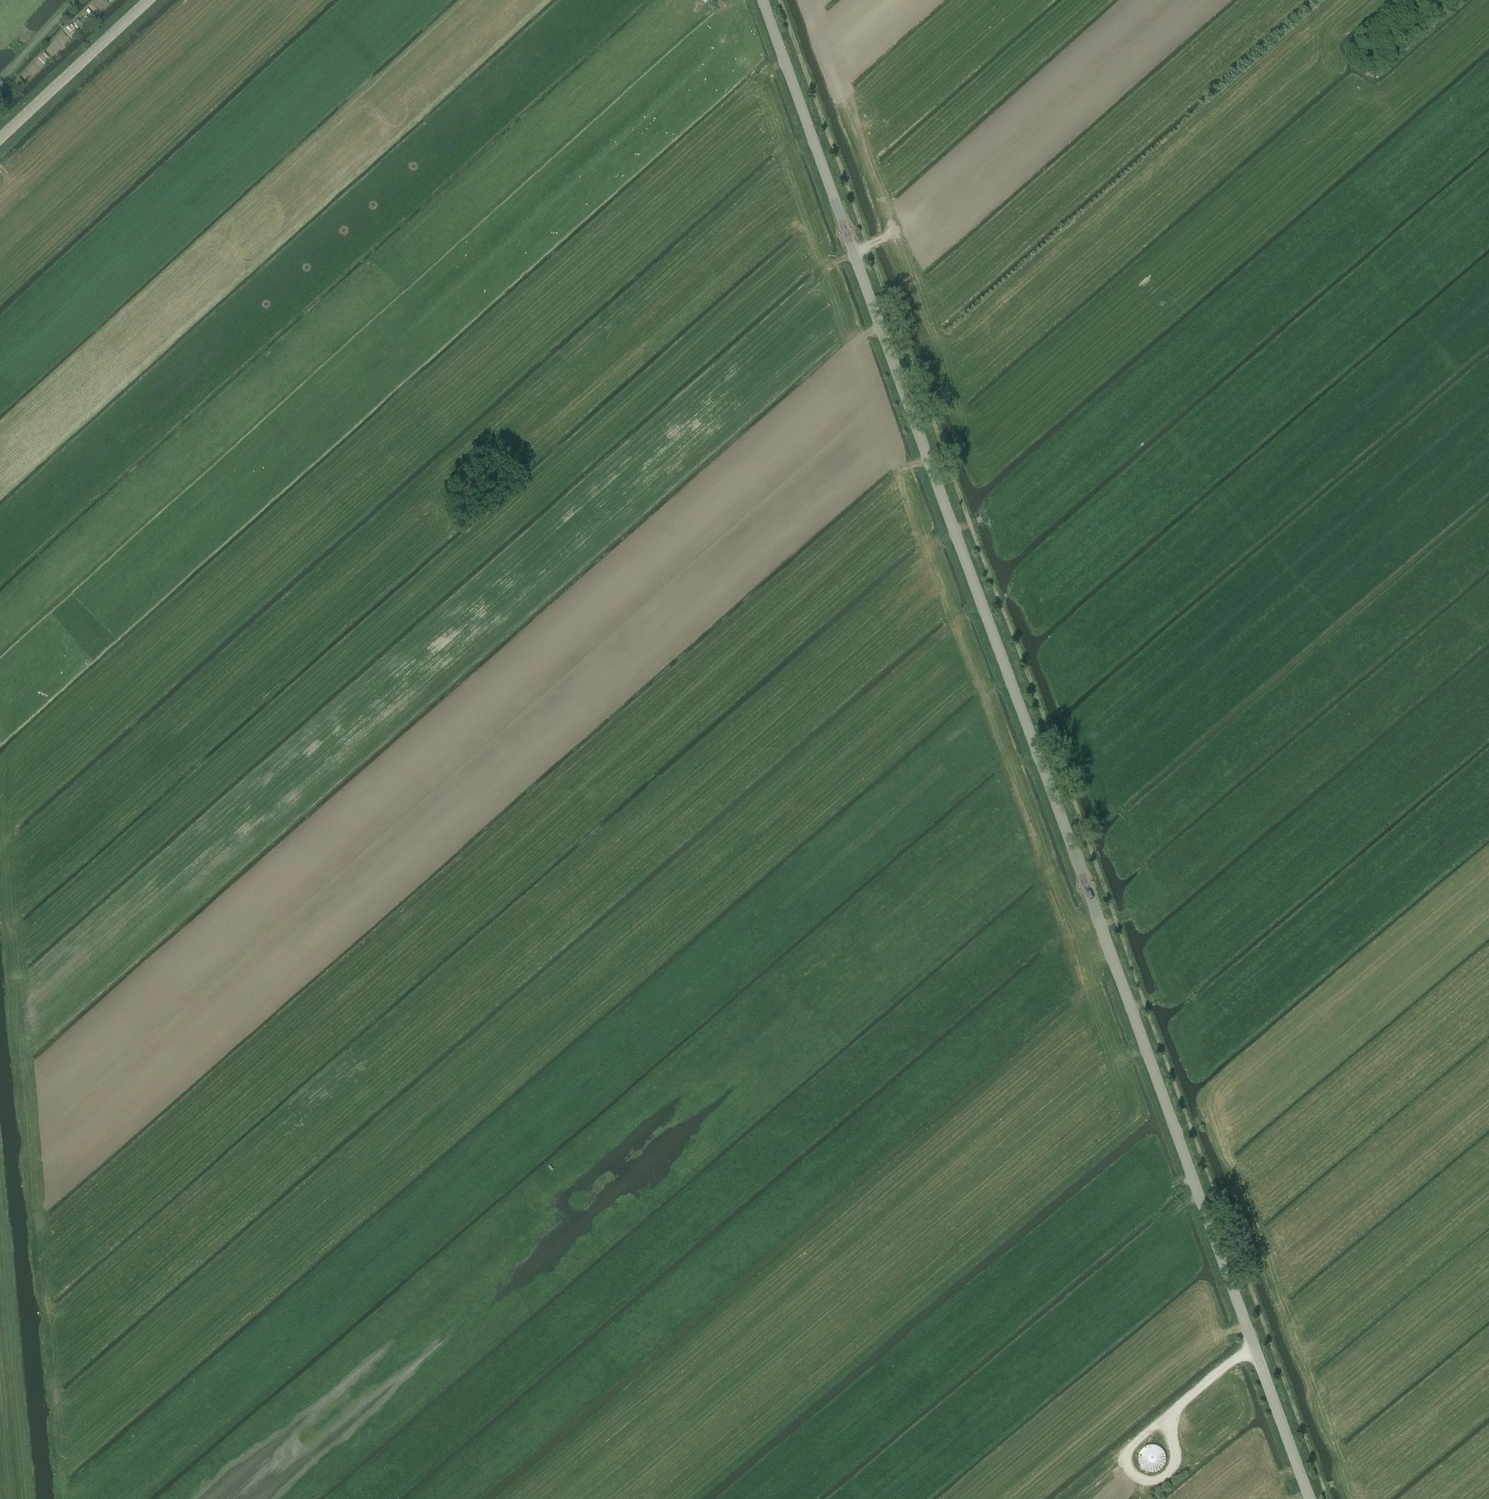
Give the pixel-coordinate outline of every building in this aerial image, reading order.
[(83,26),(80,22),(78,20),(74,23),(79,29),(83,26)] [(72,39),(76,34),(68,26),(63,30),(72,39)]
